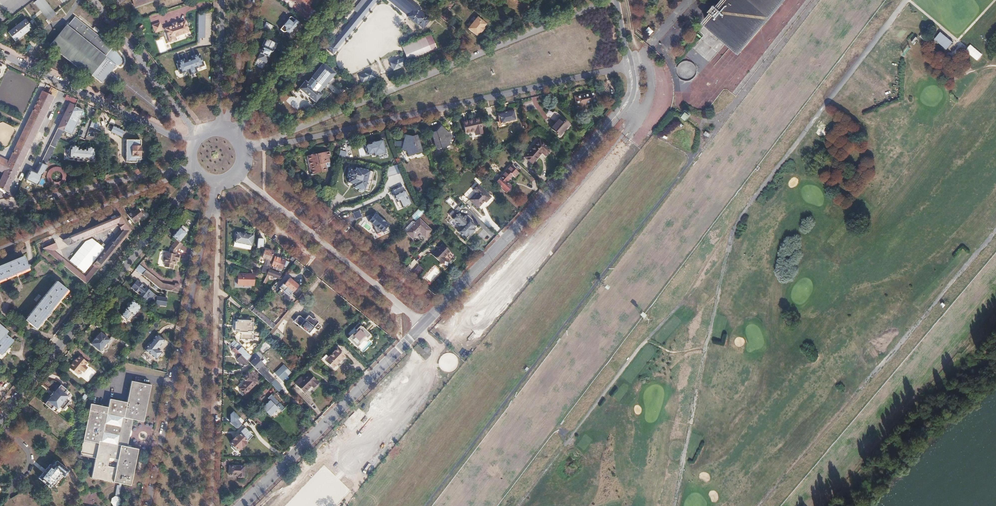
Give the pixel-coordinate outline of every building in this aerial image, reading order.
[(34,2),(49,20),(56,14),(45,0),(37,0),(34,2)] [(306,9),(310,6),(309,5),(303,0),(295,0),(306,9)] [(331,44),(331,45),(329,43),(325,48),(332,54),(336,49),(335,48),(336,48),(375,0),(367,0),(331,44)] [(409,14),(407,16),(416,24),(422,18),(425,14),(408,0),(391,0),(409,14)] [(708,24),(710,26),(725,39),(734,47),(753,24),(759,18),(774,0),(728,0),(721,8),(717,6),(712,13),(715,15),(708,24)] [(759,18),(767,25),(784,5),(778,0),(774,0),(759,18)] [(310,6),(306,9),(315,16),(318,12),(310,6)] [(291,16),(280,29),(283,32),(285,32),(286,31),(289,33),(290,31),(292,32),(297,25),(296,25),(299,22),(292,16),(291,16)] [(67,25),(51,44),(90,76),(91,74),(102,83),(116,65),(105,56),(112,47),(75,17),(68,25),(67,25)] [(183,17),(163,24),(168,37),(173,36),(172,32),(186,27),(183,17)] [(477,17),(467,28),(476,35),(479,32),(483,27),(486,24),(477,17)] [(157,18),(150,21),(152,28),(160,26),(157,18)] [(26,19),(9,32),(15,40),(32,28),(26,19)] [(454,19),(450,24),(456,30),(461,24),(454,19)] [(753,24),(734,47),(743,54),(762,32),(753,24)] [(645,32),(651,35),(654,30),(648,27),(645,32)] [(272,31),(266,40),(273,44),(278,35),(272,31)] [(945,32),(943,34),(956,44),(957,42),(945,32)] [(943,34),(938,39),(951,50),(956,44),(943,34)] [(426,37),(402,48),(409,63),(437,50),(432,39),(428,40),(426,37)] [(971,45),(966,51),(978,60),(983,54),(971,45)] [(263,46),(258,59),(266,63),(273,48),(270,46),(268,48),(263,46)] [(175,61),(180,75),(204,67),(199,53),(192,56),(192,59),(184,61),(184,59),(175,61)] [(403,58),(390,63),(393,70),(400,67),(400,66),(406,64),(403,58)] [(675,66),(680,78),(683,76),(685,81),(689,80),(688,77),(696,74),(691,60),(675,66)] [(305,81),(299,88),(315,102),(322,94),(319,92),(335,73),(323,63),(307,83),(305,81)] [(372,71),(359,76),(361,82),(368,80),(374,78),(372,71)] [(12,169),(48,94),(44,92),(43,91),(9,162),(0,157),(0,163),(12,169)] [(595,91),(574,96),(577,111),(584,109),(583,105),(598,101),(595,91)] [(4,173),(0,181),(0,188),(7,191),(52,96),(48,94),(12,169),(0,163),(0,171),(4,173)] [(31,169),(26,180),(27,180),(26,181),(27,181),(28,182),(29,182),(30,181),(37,185),(41,175),(44,177),(47,172),(44,170),(48,161),(62,133),(63,130),(75,107),(69,104),(37,172),(31,169)] [(75,107),(63,130),(72,134),(83,111),(75,107)] [(514,110),(498,113),(500,123),(516,119),(514,110)] [(688,111),(684,115),(689,119),(693,115),(688,111)] [(561,116),(551,127),(559,135),(569,123),(561,116)] [(478,118),(463,121),(465,132),(474,130),(475,134),(482,133),(478,118)] [(90,127),(97,129),(99,121),(92,120),(90,127)] [(436,130),(432,132),(436,147),(449,143),(448,139),(451,136),(450,134),(440,125),(436,130)] [(113,126),(110,132),(121,137),(122,133),(123,130),(122,130),(113,126)] [(403,141),(402,147),(402,148),(403,149),(407,150),(408,154),(421,149),(416,134),(411,136),(405,134),(403,141)] [(537,137),(522,154),(529,161),(539,149),(543,152),(548,147),(537,137)] [(140,140),(126,139),(126,162),(136,162),(136,160),(140,160),(140,140)] [(68,145),(66,157),(95,159),(95,147),(87,146),(86,149),(78,148),(79,145),(68,145)] [(328,151),(307,156),(312,175),(325,172),(323,164),(327,163),(326,157),(329,157),(328,151)] [(503,158),(488,174),(499,185),(504,179),(499,174),(505,168),(506,169),(511,165),(503,158)] [(387,176),(396,174),(394,166),(385,168),(387,176)] [(348,169),(346,177),(349,178),(348,182),(354,184),(353,187),(359,188),(358,190),(359,191),(362,192),(363,191),(364,190),(369,171),(368,170),(368,169),(365,168),(364,169),(355,167),(354,170),(348,169)] [(476,192),(470,199),(478,207),(484,200),(486,201),(490,196),(477,184),(472,189),(476,192)] [(410,205),(403,186),(393,190),(400,209),(410,205)] [(127,214),(127,215),(134,224),(137,221),(136,220),(142,215),(138,209),(132,214),(131,212),(127,214)] [(417,221),(423,212),(419,209),(412,218),(417,221)] [(352,213),(355,219),(362,217),(359,210),(352,213)] [(457,212),(452,218),(457,223),(456,224),(459,226),(460,225),(462,227),(459,230),(465,236),(468,233),(470,235),(475,229),(473,227),(476,225),(465,215),(463,217),(457,212)] [(389,225),(375,214),(368,222),(383,233),(389,225)] [(56,243),(42,248),(86,284),(129,230),(120,217),(64,239),(69,244),(118,224),(122,230),(94,264),(95,265),(85,277),(52,250),(58,248),(56,243)] [(420,219),(407,232),(413,238),(420,231),(426,236),(432,230),(420,219)] [(179,227),(172,236),(179,242),(186,233),(185,232),(188,230),(182,225),(180,228),(179,227)] [(237,232),(234,242),(251,245),(253,235),(237,232)] [(442,244),(433,254),(442,263),(446,258),(444,257),(450,251),(442,244)] [(266,248),(263,257),(270,260),(268,266),(270,267),(274,255),(272,254),(273,251),(266,248)] [(169,249),(164,275),(176,278),(181,252),(169,249)] [(0,265),(0,282),(29,270),(24,256),(0,265)] [(277,266),(276,269),(279,270),(280,268),(282,268),(283,266),(285,266),(289,262),(279,258),(277,266)] [(138,264),(135,269),(159,289),(179,293),(181,283),(173,282),(172,286),(162,284),(138,264)] [(253,274),(237,274),(237,285),(253,285),(253,274)] [(284,283),(281,288),(290,295),(287,299),(292,303),(297,297),(292,293),(298,285),(289,278),(284,283)] [(148,302),(155,294),(137,279),(130,287),(148,302)] [(57,281),(25,320),(37,329),(68,291),(57,281)] [(156,296),(155,305),(166,306),(167,297),(156,296)] [(125,310),(121,315),(128,321),(132,315),(133,316),(141,306),(133,300),(125,309),(125,310)] [(254,308),(252,311),(273,329),(278,322),(275,320),(273,323),(254,308)] [(299,315),(294,321),(309,333),(313,327),(317,330),(318,330),(321,327),(320,325),(318,323),(318,320),(315,318),(313,318),(312,318),(308,315),(304,319),(299,315)] [(234,321),(234,330),(238,330),(238,331),(248,332),(248,330),(252,331),(253,322),(251,322),(251,320),(236,319),(236,321),(234,321)] [(2,355),(13,340),(6,334),(8,331),(0,325),(0,353),(2,355)] [(362,326),(349,339),(357,346),(365,338),(367,340),(372,335),(362,326)] [(279,327),(272,335),(279,341),(286,333),(279,327)] [(95,339),(92,343),(100,350),(103,347),(104,348),(105,348),(107,348),(108,347),(108,346),(109,345),(109,344),(108,342),(107,341),(110,339),(101,331),(98,335),(97,335),(94,339),(95,339)] [(157,333),(144,349),(156,358),(162,351),(157,347),(164,338),(157,333)] [(234,347),(247,360),(251,355),(241,346),(237,343),(234,347)] [(112,355),(115,357),(123,348),(120,346),(112,355)] [(234,347),(233,346),(231,348),(232,349),(232,350),(239,357),(236,359),(244,366),(248,362),(247,360),(234,347)] [(325,356),(320,360),(323,362),(324,361),(332,369),(345,356),(337,348),(327,358),(325,356)] [(247,360),(248,362),(254,367),(270,383),(276,389),(281,384),(275,378),(274,379),(261,366),(263,364),(257,357),(254,360),(252,357),(255,354),(253,352),(251,355),(247,360)] [(74,360),(68,367),(77,374),(81,369),(83,372),(87,367),(85,365),(87,362),(79,355),(76,358),(75,361),(74,360)] [(285,364),(276,373),(282,378),(291,370),(285,364)] [(247,380),(242,386),(247,391),(258,381),(263,376),(254,367),(249,372),(244,377),(247,380)] [(309,373),(297,385),(304,393),(312,385),(314,387),(319,382),(309,373)] [(111,505),(117,505),(120,504),(120,500),(118,497),(121,484),(130,486),(137,449),(126,447),(132,420),(143,422),(150,385),(130,381),(126,403),(109,399),(107,407),(90,404),(79,455),(95,458),(91,478),(116,483),(113,496),(110,499),(109,502),(112,505),(111,505)] [(69,392),(60,385),(53,393),(55,394),(52,397),(51,396),(44,404),(53,411),(54,411),(55,411),(59,407),(62,409),(67,403),(64,400),(69,394),(68,393),(69,392)] [(300,396),(304,392),(295,385),(292,389),(300,396)] [(270,400),(261,408),(269,416),(278,408),(281,411),(284,407),(271,394),(268,398),(270,400)] [(234,417),(230,421),(230,422),(235,427),(237,428),(241,424),(234,417)] [(247,418),(245,425),(251,427),(254,421),(247,418)] [(245,428),(230,442),(232,444),(231,445),(231,447),(235,450),(236,450),(237,450),(238,450),(252,435),(245,428)] [(49,464),(39,478),(50,487),(61,474),(64,476),(68,470),(56,461),(52,466),(49,464)] [(229,466),(228,475),(238,476),(238,478),(243,478),(244,466),(229,466)] [(4,503),(6,505),(30,505),(21,492),(4,503)]
